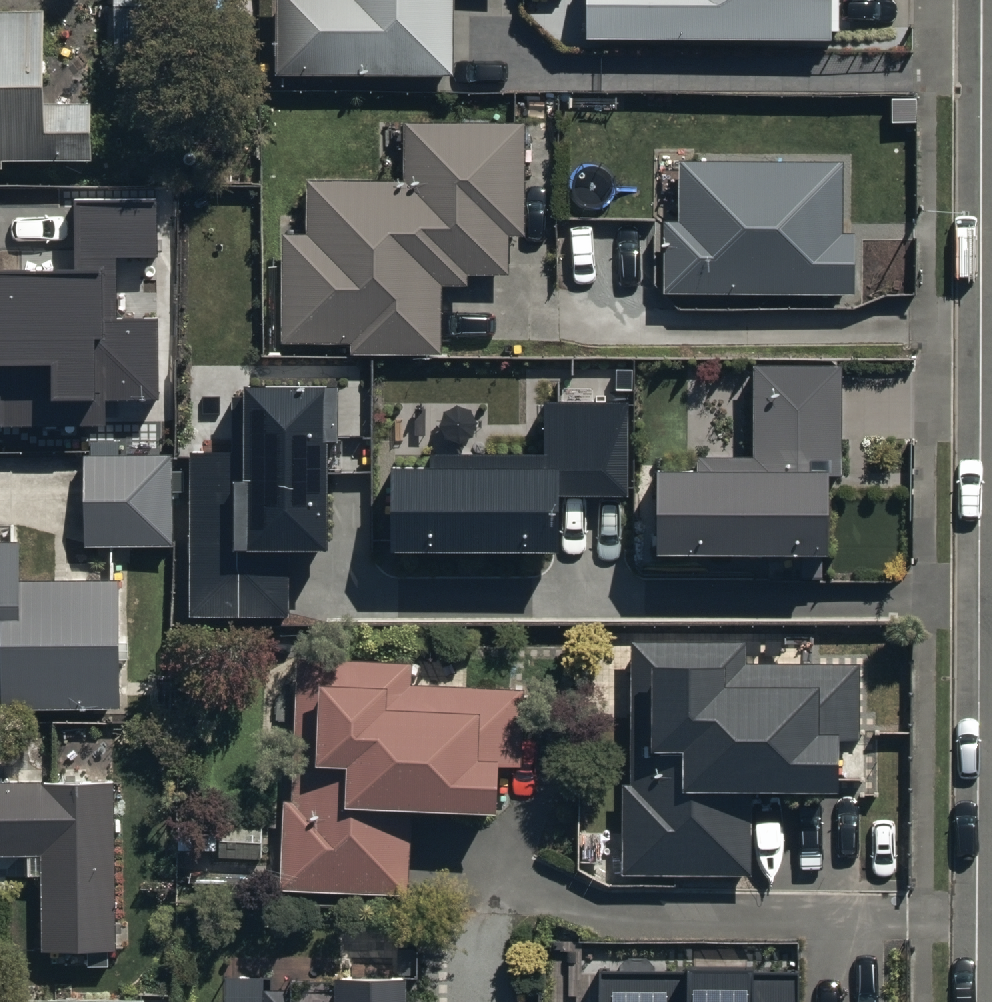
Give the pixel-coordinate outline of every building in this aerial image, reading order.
[(87,145),(87,93),(44,93),(44,0),(0,0),(0,145),(87,145)] [(108,43),(151,43),(151,0),(108,0),(108,43)] [(269,60),(449,62),(449,0),(269,0),(269,60)] [(584,18),(842,20),(842,0),(584,0),(584,18)] [(305,219),(280,219),(280,330),(344,330),(344,342),(439,342),(439,275),(465,275),(465,267),(506,266),(506,224),(520,224),(520,114),(404,114),(404,167),(305,167),(305,219)] [(841,149),(679,148),(678,208),(662,208),(661,283),(851,285),(852,223),(840,223),(841,149)] [(73,199),(73,271),(0,272),(0,427),(106,427),(105,398),(158,398),(158,320),(117,320),(117,259),(156,259),(156,199),(73,199)] [(752,447),(657,448),(659,540),(829,537),(827,358),(751,359),(752,447)] [(329,361),(237,360),(237,534),(329,535),(329,361)] [(537,442),(393,441),(392,541),(551,542),(551,476),(621,477),(621,385),(537,385),(537,442)] [(167,444),(82,444),(82,537),(167,537),(167,444)] [(118,699),(118,565),(17,565),(17,530),(0,530),(0,699),(118,699)] [(746,631),(629,631),(629,773),(619,773),(619,865),(747,865),(747,769),(831,769),(831,774),(863,774),(863,721),(858,721),(858,652),(746,652),(746,631)] [(413,651),(299,645),(292,788),(280,788),(276,873),(404,880),(409,786),(495,790),(497,752),(520,753),(523,681),(411,675),(413,651)] [(27,857),(27,876),(45,876),(45,950),(117,950),(117,782),(0,782),(0,857),(27,857)] [(260,812),(180,813),(181,850),(215,850),(215,859),(261,859),(260,812)] [(596,1001),(798,1001),(798,965),(749,965),(749,935),(680,935),(680,961),(596,961),(596,1001)] [(262,976),(262,1001),(440,1001),(440,987),(406,987),(406,953),(335,953),(335,976),(262,976)]
